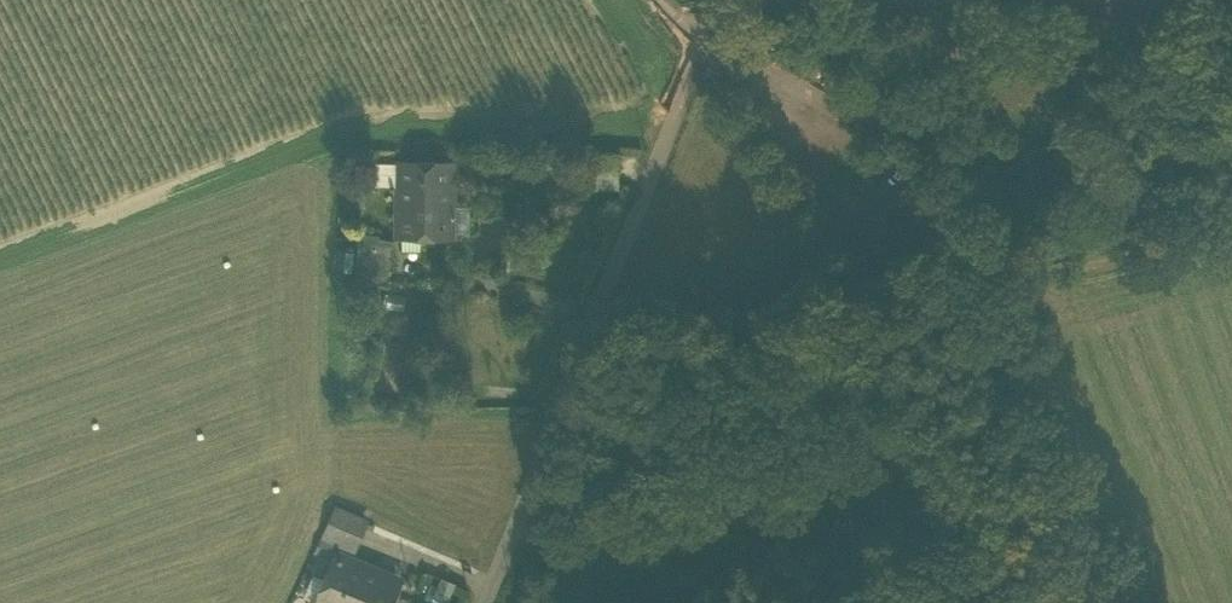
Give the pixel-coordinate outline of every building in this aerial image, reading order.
[(395,237),(452,238),(453,163),(395,163),(395,165),(395,188),(395,237)] [(373,187),(395,188),(395,165),(374,164),(373,187)] [(355,270),(389,275),(394,241),(360,236),(355,270)] [(320,537),(352,551),(365,521),(334,508),(320,537)] [(329,577),(370,594),(379,574),(338,557),(329,577)] [(396,581),(379,574),(370,594),(329,577),(318,602),(387,602),(396,581)] [(433,595),(449,602),(458,583),(441,576),(433,595)]
